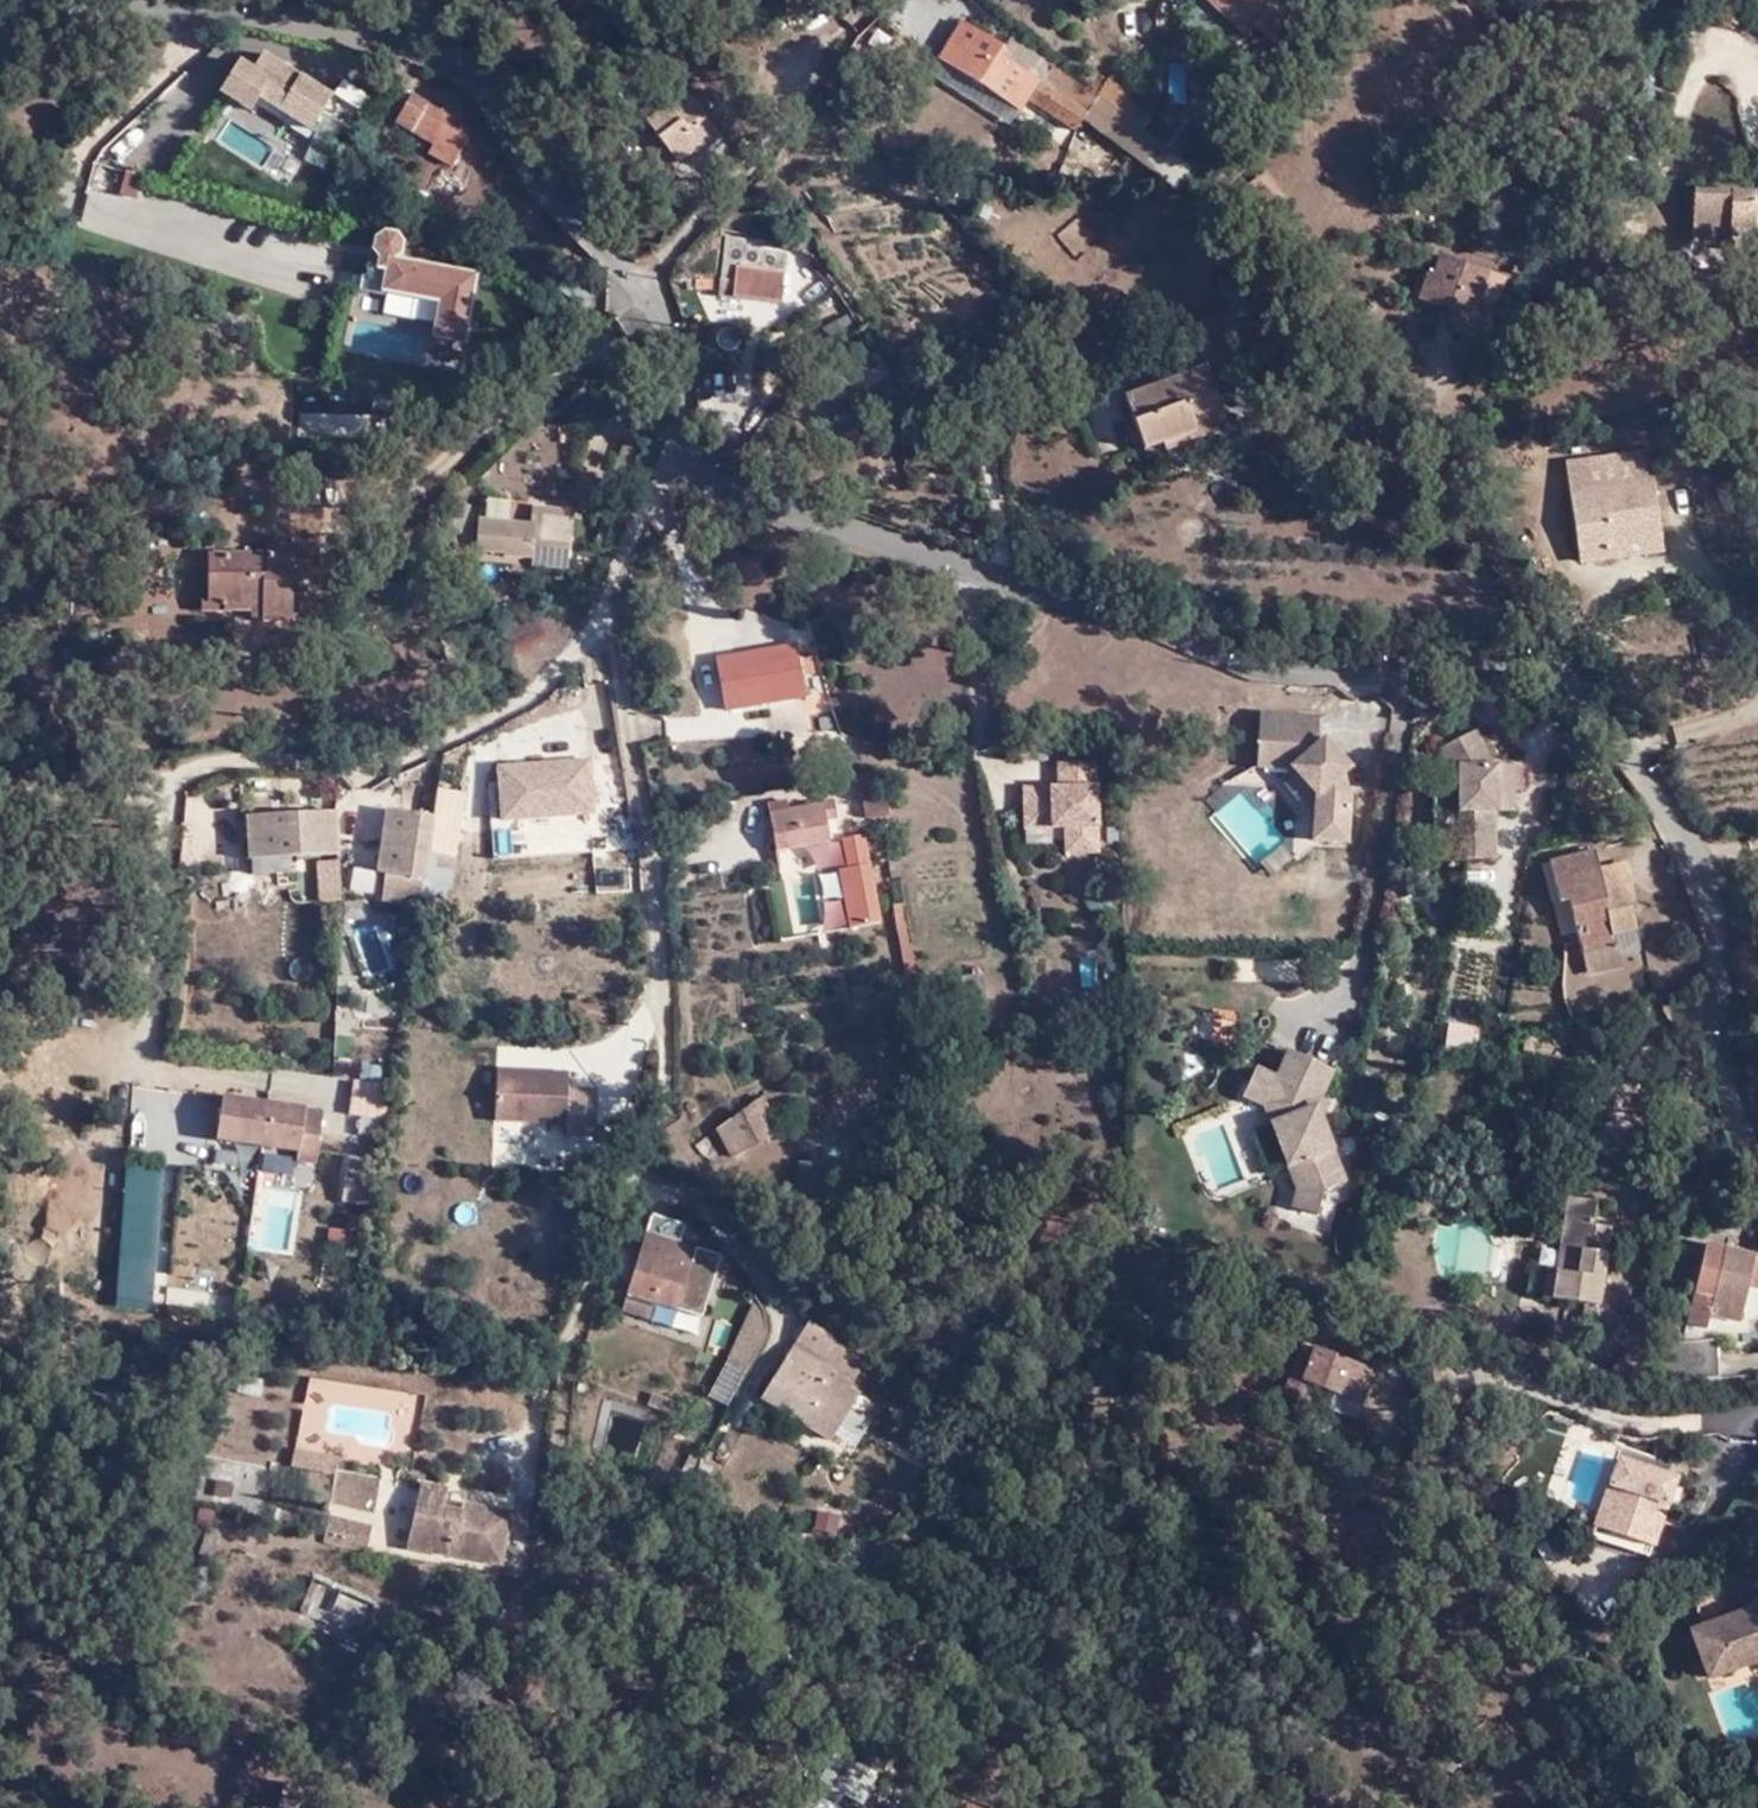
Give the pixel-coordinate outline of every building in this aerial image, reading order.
[(1269,41),(1305,0),(1223,0),(1269,41)] [(1004,57),(1008,51),(963,26),(940,62),(1020,112),(1039,83),(1004,57)] [(1073,85),(1018,37),(1008,51),(1004,57),(1039,83),(1048,90),(1062,98),(1073,85)] [(315,123),(337,86),(270,46),(261,62),(243,51),(223,86),(254,105),(262,92),(315,123)] [(1020,112),(940,62),(933,73),(1013,123),(1020,112)] [(342,78),(327,111),(349,121),(364,88),(342,78)] [(697,144),(716,129),(682,83),(643,112),(676,154),(689,144),(697,144)] [(1095,101),(1073,85),(1062,98),(1086,112),(1095,101)] [(1037,103),(1052,113),(1062,98),(1048,90),(1037,103)] [(454,163),(476,130),(466,125),(472,115),(452,103),(446,111),(414,91),(398,118),(432,141),(429,147),(454,163)] [(1052,113),(1082,133),(1088,126),(1094,117),(1086,112),(1062,98),(1052,113)] [(1088,126),(1163,181),(1186,183),(1194,171),(1095,101),(1086,112),(1094,117),(1088,126)] [(1023,120),(1039,132),(1052,113),(1037,103),(1023,120)] [(1052,113),(1039,132),(1068,155),(1082,133),(1052,113)] [(324,166),(345,123),(326,114),(305,157),(324,166)] [(138,195),(142,173),(125,170),(122,192),(138,195)] [(1186,183),(1163,181),(1178,191),(1186,183)] [(1752,200),(1752,190),(1691,189),(1690,225),(1725,225),(1726,246),(1757,245),(1757,200),(1752,200)] [(433,333),(468,339),(481,267),(404,253),(408,231),(390,228),(375,308),(435,319),(433,333)] [(1430,250),(1413,297),(1443,307),(1439,318),(1475,333),(1497,278),(1430,250)] [(780,305),(785,274),(735,268),(731,300),(780,305)] [(1212,317),(1198,321),(1220,340),(1212,317)] [(1172,329),(1181,360),(1224,352),(1220,340),(1198,321),(1172,329)] [(1224,352),(1181,360),(1184,368),(1125,389),(1141,444),(1165,436),(1195,425),(1198,435),(1227,425),(1206,363),(1226,355),(1224,352)] [(1195,425),(1165,436),(1168,445),(1198,435),(1195,425)] [(1583,562),(1617,559),(1616,543),(1669,538),(1660,453),(1573,461),(1583,562)] [(535,515),(481,511),(478,544),(504,547),(503,557),(525,559),(526,550),(537,551),(538,539),(575,542),(578,502),(536,499),(535,515)] [(270,548),(211,549),(210,593),(212,593),(228,593),(228,601),(256,602),(255,615),(294,616),(295,569),(322,570),(322,539),(270,538),(270,548)] [(1616,543),(1617,559),(1670,553),(1669,538),(1616,543)] [(511,626),(523,650),(550,637),(539,613),(511,626)] [(725,705),(806,692),(795,643),(720,654),(725,705)] [(1322,716),(1263,713),(1260,766),(1294,768),(1318,794),(1315,841),(1349,843),(1352,794),(1343,794),(1338,779),(1352,767),(1327,739),(1320,744),(1322,716)] [(1464,810),(1477,810),(1501,809),(1519,809),(1519,787),(1528,788),(1529,763),(1499,762),(1481,728),(1452,742),(1463,762),(1454,764),(1456,789),(1463,789),(1464,810)] [(1443,746),(1454,764),(1463,762),(1452,742),(1443,746)] [(588,793),(590,756),(554,756),(555,750),(539,749),(538,780),(476,781),(471,785),(472,801),(515,799),(515,816),(548,814),(548,795),(588,793)] [(1096,854),(1094,761),(1054,762),(1054,788),(1020,789),(1020,830),(1064,828),(1066,855),(1096,854)] [(862,768),(867,817),(893,814),(884,764),(862,768)] [(461,792),(434,786),(430,812),(425,850),(449,855),(461,792)] [(826,822),(835,819),(832,798),(769,810),(773,847),(829,838),(826,822)] [(188,802),(188,862),(238,862),(238,802),(188,802)] [(376,869),(420,876),(422,867),(425,850),(430,812),(387,808),(376,869)] [(1501,809),(1477,810),(1477,822),(1501,823),(1501,809)] [(246,815),(245,857),(291,857),(334,858),(335,813),(246,815)] [(1501,823),(1477,822),(1478,834),(1454,835),(1454,860),(1500,858),(1501,823)] [(843,832),(845,865),(866,862),(863,830),(843,832)] [(1604,867),(1601,848),(1555,857),(1563,895),(1557,896),(1563,930),(1578,927),(1583,946),(1617,942),(1615,930),(1638,927),(1630,879),(1607,884),(1604,867)] [(291,857),(245,857),(245,874),(290,873),(291,857)] [(1627,863),(1604,867),(1607,884),(1630,879),(1627,863)] [(1617,942),(1619,949),(1642,944),(1638,927),(1615,930),(1617,942)] [(1617,942),(1583,946),(1588,968),(1621,961),(1619,949),(1617,942)] [(872,990),(862,979),(852,987),(861,999),(872,990)] [(1286,1048),(1273,1077),(1260,1104),(1293,1188),(1290,1207),(1311,1212),(1319,1187),(1341,1178),(1312,1107),(1329,1070),(1286,1048)] [(496,1066),(496,1123),(598,1124),(599,1084),(571,1084),(571,1066),(496,1066)] [(1260,1104),(1273,1077),(1251,1068),(1239,1093),(1260,1104)] [(797,1109),(775,1079),(761,1089),(785,1118),(797,1109)] [(785,1118),(761,1089),(732,1109),(754,1140),(785,1118)] [(225,1092),(218,1142),(320,1154),(326,1105),(225,1092)] [(732,1109),(715,1121),(738,1152),(754,1140),(732,1109)] [(831,1193),(832,1155),(800,1152),(797,1191),(831,1193)] [(346,1154),(344,1203),(375,1204),(377,1155),(346,1154)] [(123,1166),(119,1298),(158,1299),(162,1167),(123,1166)] [(1558,1271),(1568,1200),(1558,1198),(1547,1277),(1558,1271)] [(1596,1203),(1568,1200),(1558,1271),(1547,1277),(1544,1297),(1586,1304),(1583,1324),(1620,1330),(1627,1283),(1603,1281),(1612,1229),(1594,1226),(1596,1203)] [(683,1304),(700,1245),(687,1242),(690,1226),(657,1217),(627,1306),(656,1314),(659,1298),(683,1304)] [(1749,1284),(1755,1254),(1707,1241),(1686,1321),(1708,1328),(1712,1315),(1740,1321),(1749,1284)] [(720,1251),(700,1245),(683,1304),(701,1309),(720,1251)] [(1755,1254),(1749,1284),(1757,1286),(1757,1254),(1755,1254)] [(730,1360),(751,1371),(760,1356),(769,1339),(766,1312),(758,1301),(757,1303),(730,1360)] [(811,1323),(763,1400),(832,1443),(863,1393),(854,1388),(868,1365),(853,1356),(838,1346),(835,1341),(811,1323)] [(1374,1396),(1387,1365),(1325,1338),(1319,1353),(1309,1349),(1292,1385),(1318,1394),(1326,1378),(1374,1396)] [(261,1370),(262,1358),(253,1357),(251,1367),(261,1370)] [(261,1397),(267,1382),(249,1378),(244,1392),(261,1397)] [(683,1408),(649,1398),(643,1415),(679,1424),(683,1408)] [(346,1458),(303,1450),(299,1469),(344,1477),(346,1458)] [(1637,1539),(1634,1547),(1644,1550),(1671,1475),(1612,1457),(1594,1510),(1608,1516),(1604,1528),(1637,1539)] [(233,1499),(234,1485),(225,1483),(221,1497),(233,1499)] [(414,1550),(418,1550),(427,1507),(449,1509),(453,1490),(425,1486),(414,1550)] [(468,1512),(515,1518),(515,1514),(468,1505),(468,1512)] [(507,1564),(515,1518),(468,1512),(449,1509),(427,1507),(418,1550),(458,1558),(458,1555),(507,1564)] [(1594,1510),(1590,1522),(1604,1528),(1608,1516),(1594,1510)] [(337,1520),(331,1543),(371,1552),(376,1533),(337,1520)] [(1604,1528),(1590,1522),(1586,1533),(1634,1547),(1637,1539),(1604,1528)] [(217,1558),(226,1535),(215,1532),(207,1554),(217,1558)] [(313,1582),(303,1625),(364,1638),(374,1595),(313,1582)] [(1696,1625),(1710,1670),(1757,1656),(1757,1605),(1696,1625)] [(322,1801),(282,1793),(278,1807),(318,1807),(322,1801)]
